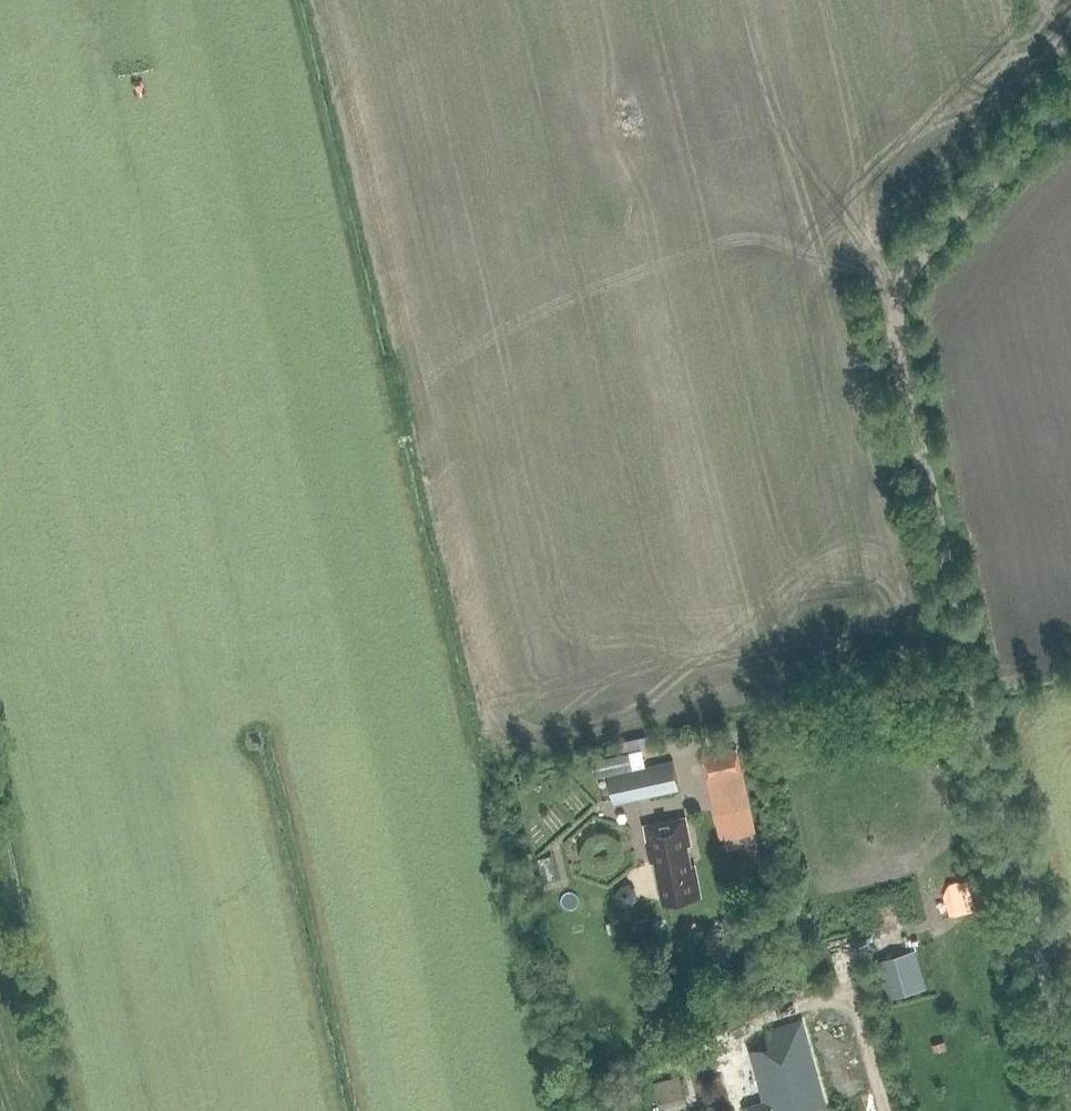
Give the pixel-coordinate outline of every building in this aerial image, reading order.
[(613,804),(678,789),(672,760),(646,765),(642,746),(590,757),(595,776),(606,774),(613,804)] [(742,769),(737,747),(702,755),(707,778),(742,769)] [(650,862),(654,861),(661,903),(703,897),(698,864),(687,866),(683,842),(690,841),(686,817),(644,824),(650,862)] [(764,1101),(743,1107),(744,1110),(794,1110),(823,1103),(800,1022),(766,1032),(770,1045),(750,1051),(764,1101)] [(713,1063),(716,1075),(729,1072),(725,1059),(713,1063)] [(680,1075),(652,1083),(658,1102),(685,1095),(680,1075)]
